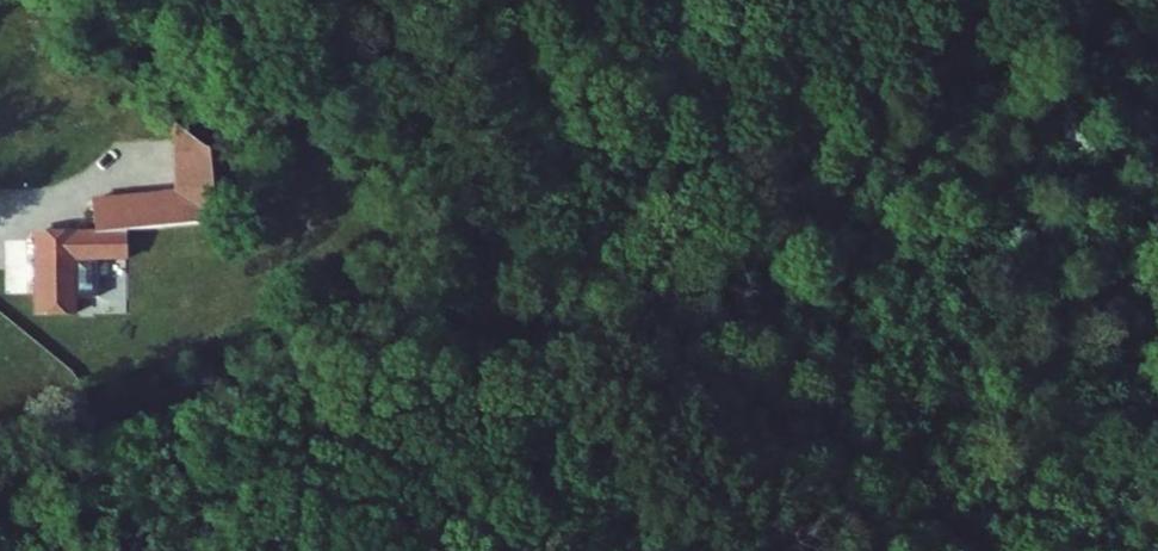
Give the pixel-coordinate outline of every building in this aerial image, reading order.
[(118,242),(60,246),(64,312),(99,309),(98,303),(123,302),(121,275),(150,273),(148,240),(240,235),(238,200),(116,207),(118,242)]
